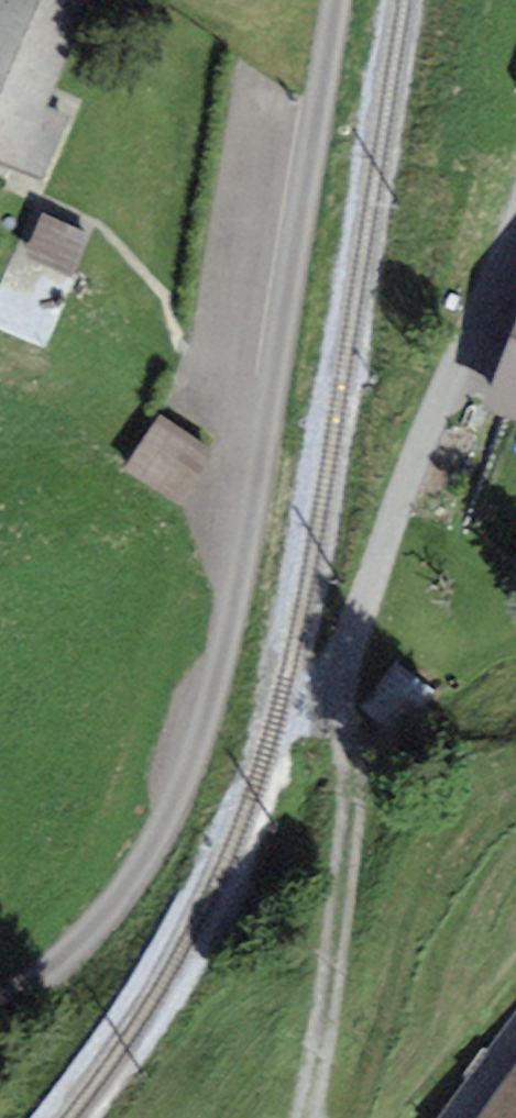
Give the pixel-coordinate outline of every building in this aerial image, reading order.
[(33,166),(99,1),(97,0),(2,0),(0,4),(0,153),(33,166)] [(90,236),(43,215),(20,265),(67,286),(90,236)] [(181,505),(215,449),(155,413),(122,469),(181,505)] [(403,740),(437,693),(394,662),(360,710),(403,740)] [(485,1117),(515,1117),(515,1075),(485,1117)]
